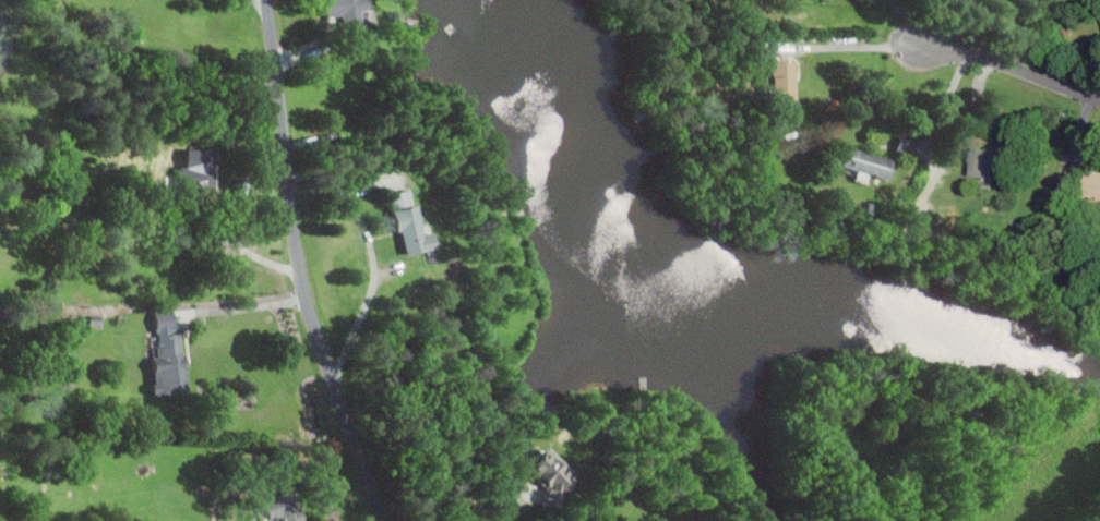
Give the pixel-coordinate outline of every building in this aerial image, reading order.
[(331,16),(345,14),(346,24),(368,21),(366,0),(329,0),(331,16)] [(787,107),(788,60),(766,59),(765,107),(787,107)] [(909,154),(913,138),(893,133),(890,149),(909,154)] [(968,144),(963,174),(993,179),(998,149),(968,144)] [(834,165),(881,179),(887,159),(839,145),(834,165)] [(187,165),(198,164),(199,187),(219,187),(218,148),(186,149),(187,165)] [(1099,199),(1099,172),(1082,168),(1076,193),(1099,199)] [(407,255),(440,248),(436,232),(427,234),(420,204),(415,205),(412,189),(393,193),(407,255)] [(157,309),(159,356),(156,356),(157,396),(181,394),(180,377),(187,377),(185,332),(177,332),(176,308),(157,309)] [(559,507),(557,491),(575,488),(572,472),(565,473),(563,457),(553,458),(552,452),(530,456),(534,483),(540,482),(544,509),(559,507)] [(284,520),(307,520),(297,489),(276,495),(284,520)]
